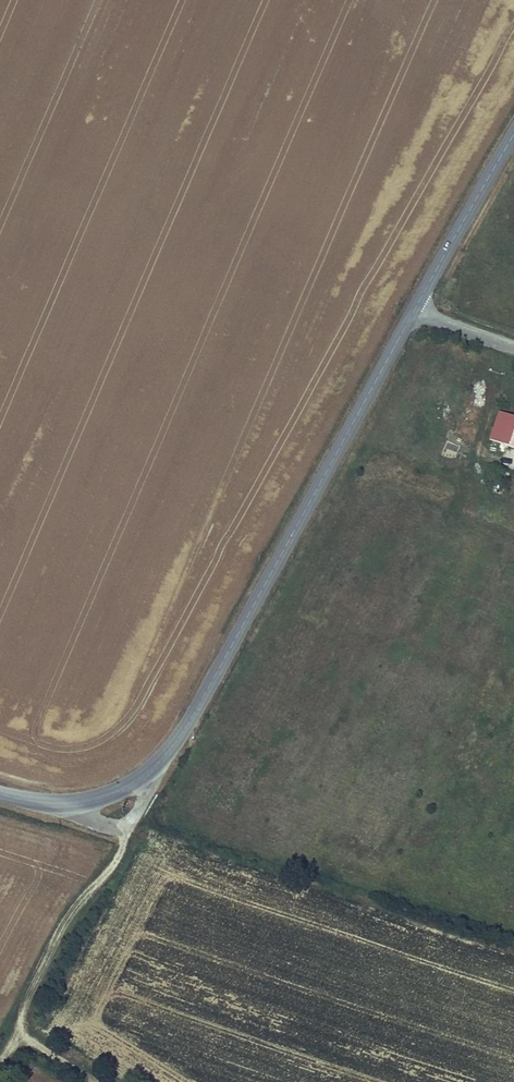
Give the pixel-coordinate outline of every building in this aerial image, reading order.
[(510,447),(513,435),(513,418),(507,415),(497,442),(510,447)]
